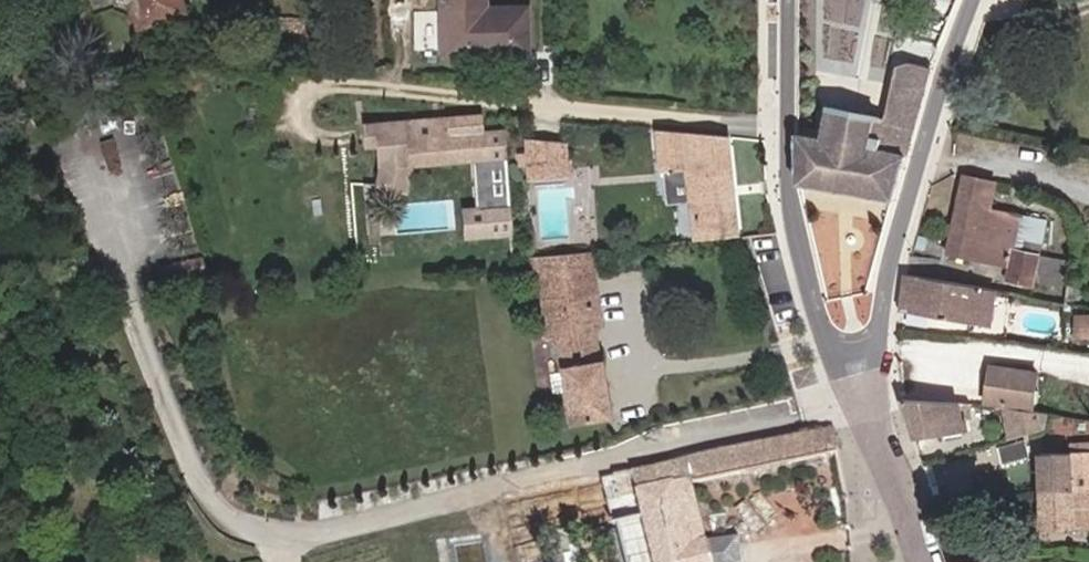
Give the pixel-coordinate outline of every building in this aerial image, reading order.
[(111,5),(121,8),(127,7),(132,27),(180,13),(176,0),(110,0),(111,5)] [(473,0),(440,0),(443,59),(525,55),(524,12),(485,15),(474,15),(473,0)] [(474,15),(485,15),(485,0),(473,0),(474,15)] [(894,200),(930,67),(909,62),(897,67),(889,118),(833,108),(825,138),(798,134),(800,187),(894,200)] [(479,118),(363,126),(365,148),(376,147),(378,170),(371,186),(398,198),(409,171),(484,166),(483,135),(480,135),(479,118)] [(726,140),(657,133),(660,172),(686,170),(688,203),(692,241),(736,237),(726,140)] [(564,144),(526,142),(529,177),(566,175),(564,144)] [(686,170),(660,172),(664,205),(688,203),(686,170)] [(997,184),(963,177),(947,255),(1008,268),(1006,282),(1033,289),(1040,256),(1021,252),(1024,241),(1040,245),(1046,220),(992,208),(997,184)] [(506,220),(491,222),(491,240),(480,241),(481,255),(508,254),(506,220)] [(202,258),(159,266),(162,282),(205,273),(202,258)] [(541,289),(524,291),(527,320),(542,318),(544,341),(552,340),(567,425),(607,418),(592,330),(601,329),(590,266),(588,262),(587,261),(587,260),(586,260),(584,258),(539,266),(541,289)] [(995,292),(906,275),(900,312),(901,312),(989,328),(995,292)] [(1065,305),(1071,306),(1073,300),(1080,301),(1081,291),(1067,288),(1065,305)] [(1009,329),(1013,299),(995,296),(990,326),(1009,329)] [(1088,329),(1088,309),(1078,307),(1076,321),(1083,322),(1082,328),(1088,329)] [(1016,375),(991,372),(987,404),(1031,410),(1037,375),(1016,372),(1016,375)] [(904,401),(917,441),(967,431),(966,420),(961,420),(959,406),(904,401)] [(1045,418),(1007,412),(1010,438),(1042,429),(1045,418)] [(707,541),(692,483),(838,454),(833,429),(678,462),(685,481),(641,491),(642,495),(658,561),(712,561),(707,541)] [(1071,446),(1071,454),(1041,454),(1043,494),(1088,493),(1088,446),(1071,446)] [(641,495),(636,471),(618,476),(615,476),(620,499),(641,495)] [(1043,494),(1043,532),(1088,531),(1088,493),(1043,494)] [(707,542),(712,561),(745,561),(739,535),(707,542)]
